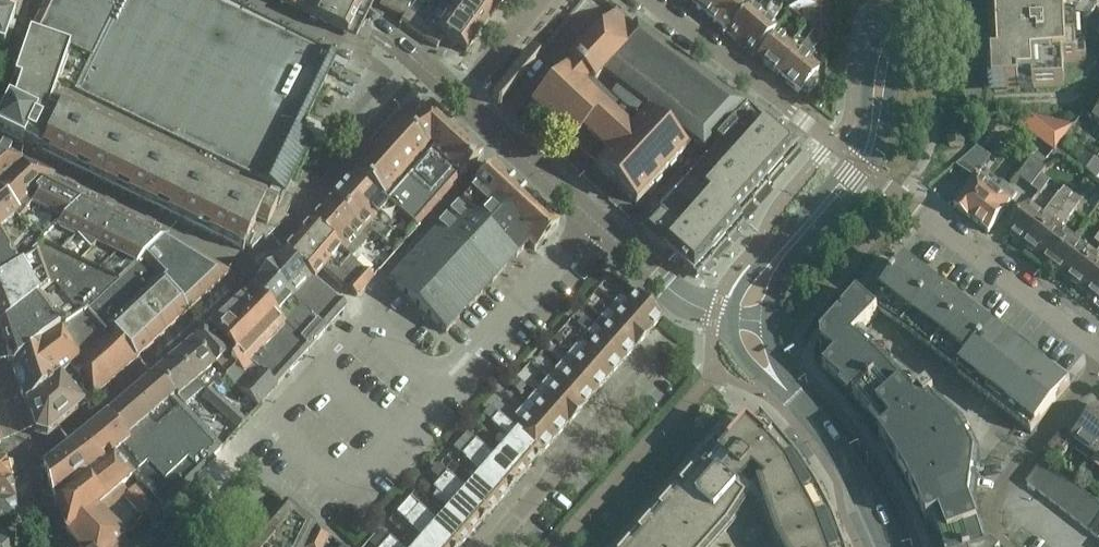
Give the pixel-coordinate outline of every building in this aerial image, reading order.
[(2,51),(20,0),(0,0),(0,51),(2,51)] [(123,0),(47,0),(28,37),(55,45),(92,63),(123,0)] [(206,0),(123,0),(92,63),(77,95),(284,196),(310,141),(298,135),(334,62),(206,0)] [(293,10),(298,1),(295,0),(273,0),(293,10)] [(358,15),(327,0),(323,0),(317,11),(307,6),(303,14),(348,36),(358,15)] [(358,15),(366,0),(327,0),(358,15)] [(392,0),(383,0),(380,6),(387,10),(392,0)] [(401,1),(398,0),(392,0),(387,10),(395,14),(401,1)] [(470,0),(455,0),(448,11),(479,34),(492,16),(470,0)] [(492,16),(504,0),(470,0),(492,16)] [(693,6),(709,20),(721,0),(697,0),(693,6)] [(746,1),(747,0),(721,0),(709,20),(726,34),(746,1)] [(775,3),(772,0),(761,0),(764,2),(757,10),(751,5),(746,1),(726,34),(740,45),(775,3)] [(820,0),(783,0),(784,13),(787,13),(807,28),(815,33),(822,39),(820,12),(821,12),(820,0)] [(992,62),(992,71),(993,71),(994,91),(1065,88),(1063,62),(1087,61),(1086,44),(1085,44),(1084,24),(1096,8),(1098,5),(1098,0),(989,0),(992,62)] [(407,10),(409,5),(401,1),(395,14),(403,17),(407,10)] [(753,56),(778,27),(772,23),(783,10),(775,3),(740,45),(753,56)] [(479,34),(448,11),(447,11),(438,5),(425,23),(430,27),(434,30),(437,32),(444,38),(465,54),(479,34)] [(416,17),(407,10),(403,17),(401,23),(408,28),(416,17)] [(684,152),(684,151),(692,143),(702,151),(713,139),(743,106),(744,106),(635,23),(632,27),(615,12),(569,60),(574,65),(566,73),(565,72),(531,108),(570,145),(571,144),(597,168),(596,169),(635,205),(684,152)] [(415,33),(423,22),(416,17),(408,28),(415,33)] [(422,38),(430,27),(425,23),(423,22),(415,33),(422,38)] [(429,43),(437,32),(434,30),(430,27),(422,38),(429,43)] [(778,77),(815,33),(807,28),(790,47),(777,36),(757,59),(778,77)] [(436,49),(444,38),(437,32),(429,43),(436,49)] [(819,71),(808,62),(816,52),(813,50),(822,39),(815,33),(778,77),(799,95),(802,91),(809,93),(819,81),(815,75),(819,71)] [(92,63),(55,45),(28,37),(28,38),(13,81),(57,94),(60,87),(77,95),(92,63)] [(77,95),(60,87),(57,94),(13,81),(6,101),(0,114),(0,135),(21,145),(22,143),(40,152),(39,154),(242,251),(244,247),(251,250),(262,240),(265,242),(288,219),(285,216),(289,208),(283,206),(288,197),(284,196),(77,95)] [(738,221),(799,151),(747,105),(744,107),(743,106),(713,139),(718,143),(640,231),(695,280),(743,225),(738,221)] [(460,182),(484,155),(431,107),(401,126),(399,124),(352,176),(400,216),(418,231),(460,182)] [(949,147),(964,146),(962,122),(948,122),(949,147)] [(955,167),(974,182),(977,179),(992,159),(977,149),(955,167)] [(1088,173),(1097,162),(1086,154),(1078,166),(1088,173)] [(17,166),(0,158),(0,181),(17,166)] [(1033,158),(1017,178),(1031,189),(1047,169),(1033,158)] [(1088,173),(1097,179),(1098,177),(1098,164),(1097,162),(1088,173)] [(19,215),(35,202),(31,197),(51,181),(17,166),(0,181),(0,230),(19,215)] [(558,225),(520,190),(494,166),(459,204),(516,257),(527,245),(534,251),(558,225)] [(400,216),(352,176),(331,199),(348,214),(358,202),(379,220),(369,233),(382,244),(393,232),(389,229),(400,216)] [(1005,212),(1011,204),(977,179),(974,182),(954,208),(969,220),(970,219),(989,234),(1005,212)] [(86,199),(51,181),(31,197),(35,202),(19,215),(0,230),(0,279),(31,258),(28,254),(38,245),(37,244),(86,199)] [(1031,252),(1075,193),(1067,186),(1064,189),(1060,194),(1042,216),(1029,206),(1008,234),(1031,252)] [(1053,268),(1074,240),(1060,230),(1077,208),(1077,207),(1083,199),(1075,193),(1031,252),(1053,268)] [(168,239),(167,238),(86,199),(37,244),(38,245),(28,254),(31,258),(0,279),(0,334),(12,368),(87,311),(168,239)] [(369,233),(379,220),(358,202),(348,214),(331,199),(310,222),(311,222),(310,223),(352,259),(368,242),(364,238),(369,233)] [(516,257),(459,204),(387,281),(445,334),(516,257)] [(352,259),(310,223),(288,248),(284,253),(315,282),(316,281),(319,277),(323,273),(345,293),(347,290),(357,299),(375,279),(352,259)] [(135,361),(227,275),(168,239),(87,311),(105,336),(24,405),(34,435),(46,438),(83,406),(135,361)] [(1074,240),(1053,268),(1075,285),(1096,257),(1074,240)] [(327,332),(348,308),(316,281),(315,282),(284,253),(283,253),(265,273),(327,332)] [(1098,298),(1098,253),(1096,257),(1075,285),(1097,301),(1098,298)] [(884,434),(879,438),(886,449),(894,460),(901,471),(907,483),(910,489),(916,500),(922,512),(927,525),(933,522),(937,533),(941,544),(942,546),(983,546),(982,543),(978,529),(969,506),(975,463),(961,436),(928,396),(914,407),(902,393),(870,357),(852,341),(878,311),(960,374),(957,377),(1031,435),(1071,385),(908,259),(881,294),(867,282),(820,336),(820,337),(821,343),(820,344),(822,345),(819,349),(821,367),(831,376),(840,385),(850,394),(854,399),(863,409),(872,419),(876,424),(884,434)] [(327,332),(265,273),(250,289),(311,349),(318,341),(327,332)] [(311,349),(250,289),(212,325),(241,354),(222,371),(230,380),(257,408),(258,408),(259,408),(278,388),(277,387),(311,349)] [(648,333),(661,318),(662,318),(636,294),(635,295),(636,295),(628,304),(620,297),(613,304),(622,311),(648,334),(648,333)] [(24,405),(105,336),(87,311),(12,368),(24,405)] [(648,334),(622,311),(615,319),(606,312),(600,319),(608,326),(634,349),(648,334)] [(241,354),(212,325),(209,328),(193,341),(222,371),(241,354)] [(634,349),(608,326),(602,334),(593,327),(587,334),(595,341),(621,364),(634,349)] [(230,380),(222,371),(193,341),(174,357),(197,384),(206,394),(210,389),(213,385),(220,391),(230,380)] [(608,379),(621,364),(595,341),(588,349),(580,342),(574,349),(608,379)] [(595,394),(608,379),(574,349),(568,356),(576,364),(569,371),(595,394)] [(178,400),(197,384),(174,357),(155,374),(178,400)] [(582,409),(595,394),(569,371),(561,364),(554,372),(563,379),(556,386),(582,409)] [(221,449),(178,400),(155,374),(107,415),(42,467),(52,501),(111,455),(132,478),(138,484),(157,506),(163,512),(163,511),(216,461),(213,458),(221,449)] [(568,424),(581,410),(581,409),(582,409),(556,386),(547,378),(541,386),(550,394),(543,402),(568,424)] [(525,387),(517,379),(510,386),(520,393),(525,387)] [(210,389),(206,394),(202,398),(215,409),(223,400),(210,389)] [(554,439),(567,425),(568,425),(568,424),(543,402),(534,395),(528,402),(536,409),(529,417),(554,439)] [(246,421),(223,400),(215,409),(238,429),(246,421)] [(1095,459),(1098,454),(1098,407),(1075,438),(1064,430),(1044,453),(1055,462),(1072,441),(1095,459)] [(483,416),(492,424),(498,417),(490,409),(483,416)] [(541,454),(554,439),(529,417),(521,410),(515,417),(523,424),(516,432),(541,454)] [(526,471),(541,454),(516,432),(498,417),(491,425),(509,441),(501,449),(520,466),(526,471)] [(835,526),(819,495),(800,466),(762,421),(761,422),(762,423),(751,432),(748,429),(722,459),(709,447),(621,546),(843,546),(835,526)] [(453,449),(462,457),(468,449),(470,448),(461,440),(453,449)] [(526,471),(520,466),(501,449),(494,458),(475,442),(470,448),(468,449),(512,488),(526,471)] [(497,504),(512,488),(468,449),(462,457),(480,473),(472,482),(497,504)] [(67,536),(97,508),(132,478),(111,455),(52,501),(65,536),(67,536)] [(10,485),(7,472),(4,460),(0,460),(0,485),(10,485)] [(1036,492),(1052,471),(1042,463),(1026,484),(1036,492)] [(431,474),(439,482),(446,475),(438,467),(431,474)] [(1047,500),(1063,479),(1052,471),(1036,492),(1047,500)] [(483,520),(497,504),(472,482),(465,491),(446,475),(439,482),(483,520)] [(1063,479),(1047,500),(1057,508),(1073,487),(1063,479)] [(468,537),(483,520),(439,482),(433,490),(451,506),(444,515),(468,537)] [(138,484),(123,499),(143,519),(157,506),(138,484)] [(10,485),(0,485),(0,504),(14,505),(14,502),(10,485)] [(1067,516),(1083,495),(1073,487),(1057,508),(1067,516)] [(1078,524),(1094,503),(1083,495),(1067,516),(1078,524)] [(409,500),(403,507),(411,514),(417,507),(409,500)] [(315,526),(286,501),(246,546),(304,546),(315,526)] [(1098,518),(1098,507),(1094,503),(1078,524),(1088,532),(1098,518)] [(14,505),(0,504),(0,522),(15,522),(14,505)] [(411,514),(403,507),(396,515),(404,522),(411,514)] [(468,537),(444,515),(436,523),(417,507),(411,514),(448,546),(459,546),(468,537)] [(97,508),(67,536),(76,546),(86,546),(115,546),(121,541),(126,536),(97,508)] [(411,514),(404,522),(423,538),(415,546),(448,546),(411,514)] [(1088,532),(1098,540),(1098,518),(1088,532)] [(361,529),(354,522),(349,529),(356,534),(361,529)] [(329,537),(315,526),(304,546),(323,546),(329,537)] [(160,529),(152,537),(161,546),(164,546),(171,541),(160,529)] [(375,538),(383,545),(389,539),(382,531),(375,538)] [(13,540),(0,538),(0,546),(12,546),(13,540)] [(372,546),(382,546),(383,545),(375,538),(369,545),(372,546)]
